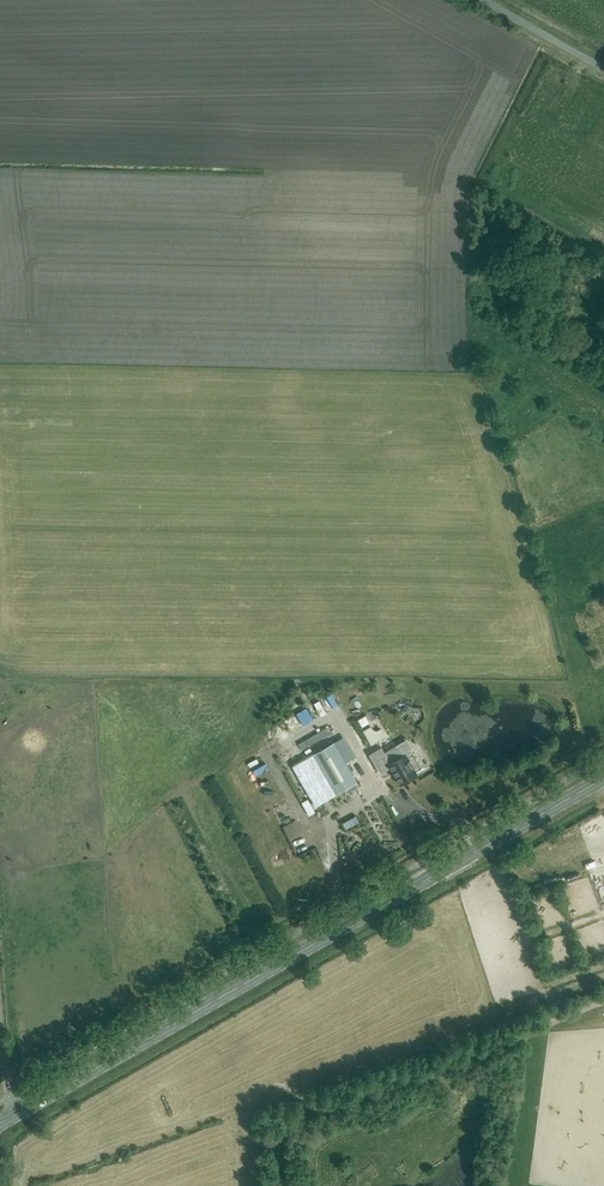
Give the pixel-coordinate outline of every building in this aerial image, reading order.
[(322,699),(314,702),(321,717),(329,713),(322,699)] [(386,747),(395,741),(390,733),(381,739),(386,747)] [(357,782),(333,742),(313,754),(337,794),(357,782)] [(271,745),(272,754),(282,753),(282,744),(271,745)] [(417,775),(415,772),(421,768),(412,753),(406,757),(405,754),(388,764),(400,784),(417,775)] [(328,801),(333,811),(338,809),(334,799),(328,801)] [(354,841),(367,834),(364,828),(351,836),(354,841)] [(570,990),(572,996),(585,991),(582,985),(570,990)]
